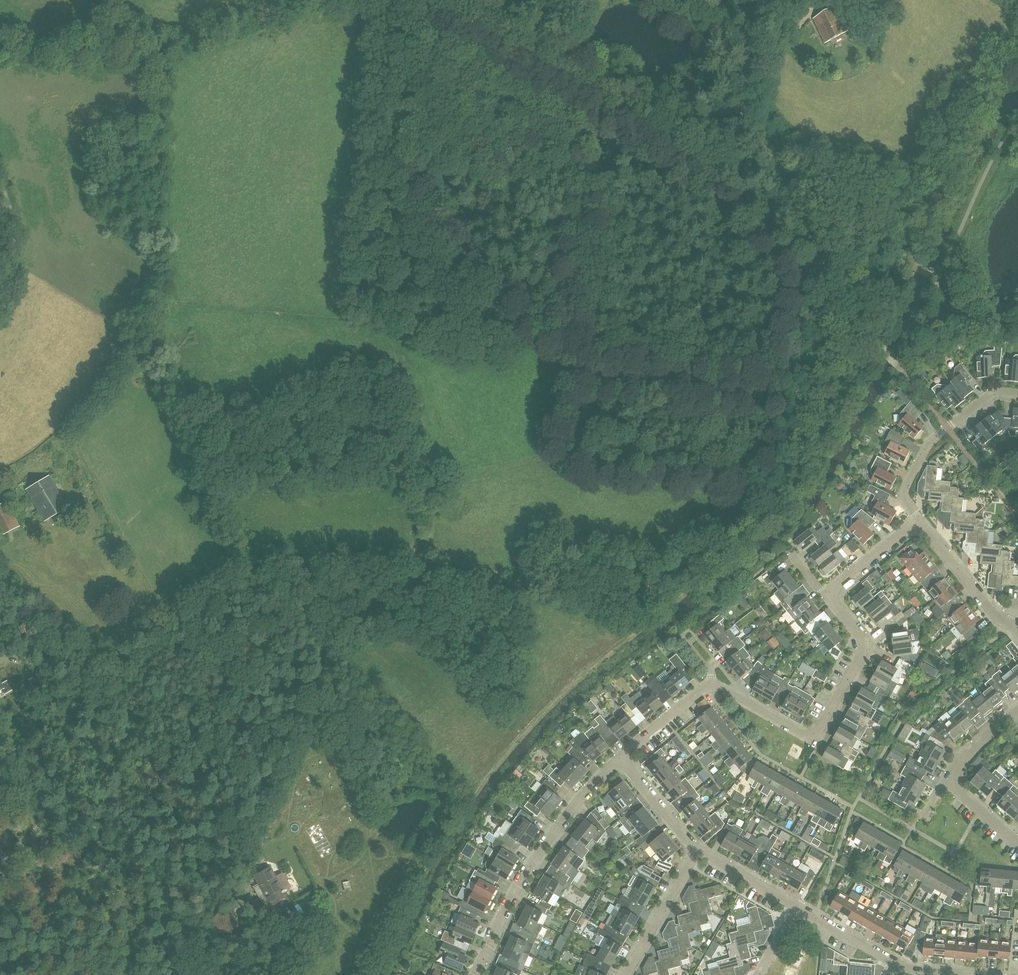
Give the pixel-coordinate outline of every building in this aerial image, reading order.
[(870,10),(881,5),(878,0),(865,0),(870,10)] [(826,42),(848,31),(836,7),(814,19),(826,42)] [(845,21),(849,29),(856,26),(851,17),(845,21)] [(884,28),(878,18),(865,25),(871,36),(884,28)] [(981,356),(977,356),(978,378),(992,377),(992,366),(993,365),(1001,364),(1003,346),(994,346),(995,350),(986,351),(981,356)] [(1016,355),(1010,360),(1007,359),(1005,381),(1017,382),(1017,355),(1016,355)] [(950,382),(951,384),(952,383),(964,399),(964,398),(974,391),(968,383),(968,380),(972,377),(961,364),(953,369),(954,379),(950,382)] [(947,409),(953,405),(955,408),(965,400),(964,398),(964,399),(952,383),(951,384),(948,386),(938,384),(932,389),(942,403),(943,403),(947,409)] [(924,428),(917,421),(915,420),(915,418),(920,412),(912,401),(900,414),(901,422),(899,425),(915,439),(924,428)] [(1004,418),(1009,431),(1011,436),(1016,437),(1017,432),(1017,431),(1017,408),(1014,408),(1013,419),(1004,418)] [(990,415),(981,423),(993,438),(997,436),(1001,436),(1007,431),(1009,431),(1004,418),(1003,418),(998,411),(991,416),(990,415)] [(993,438),(981,423),(971,430),(977,438),(972,443),(980,452),(989,445),(990,441),(993,438)] [(911,451),(902,446),(901,446),(900,444),(904,436),(892,429),(885,444),(887,451),(885,454),(904,464),(911,451)] [(1008,453),(1013,460),(1017,456),(1017,452),(1015,448),(1008,453)] [(897,478),(889,473),(888,473),(887,470),(890,463),(878,457),(871,470),(873,477),(872,480),(891,490),(897,478)] [(938,467),(928,466),(919,484),(918,487),(925,488),(925,491),(930,491),(950,493),(951,487),(951,483),(937,481),(938,467)] [(49,475),(25,490),(44,522),(68,507),(49,475)] [(986,482),(980,487),(986,494),(992,489),(986,482)] [(897,512),(890,508),(888,507),(887,505),(888,502),(885,501),(889,494),(871,485),(868,491),(876,496),(871,504),(873,510),(872,514),(891,524),(897,512)] [(954,497),(959,498),(960,488),(951,487),(950,493),(930,491),(929,501),(943,502),(942,511),(945,512),(945,515),(952,516),(954,497)] [(975,524),(976,519),(977,514),(962,513),(964,498),(959,498),(954,497),(952,516),(945,515),(944,518),(951,519),(951,522),(955,522),(975,524)] [(20,526),(7,501),(0,504),(0,537),(20,526)] [(875,520),(862,510),(852,519),(852,527),(850,529),(864,545),(874,535),(869,529),(870,528),(870,524),(875,520)] [(970,547),(977,548),(979,529),(985,530),(985,520),(976,519),(975,524),(955,522),(955,532),(968,534),(967,543),(970,544),(970,547)] [(809,530),(796,541),(803,551),(815,541),(818,545),(827,538),(830,536),(831,535),(834,532),(831,528),(827,531),(824,527),(813,535),(809,530)] [(989,530),(985,530),(979,529),(977,548),(970,547),(970,550),(977,551),(976,553),(981,554),(1001,556),(1002,550),(1002,545),(988,544),(989,530)] [(812,557),(810,559),(815,566),(818,564),(820,566),(833,555),(836,553),(836,552),(833,554),(830,550),(832,548),(834,547),(837,544),(830,536),(827,538),(818,545),(822,549),(812,557)] [(847,545),(854,553),(860,548),(854,540),(847,545)] [(995,589),(996,582),(996,578),(1003,579),(1004,561),(1010,561),(1011,552),(1002,550),(1001,556),(981,554),(980,564),(994,565),(993,574),(989,574),(988,588),(995,589)] [(833,555),(820,566),(822,569),(821,572),(824,575),(827,575),(845,560),(842,557),(838,551),(836,552),(836,553),(833,555)] [(907,567),(913,575),(931,560),(924,552),(917,558),(913,553),(903,561),(907,566),(907,567)] [(938,568),(931,560),(913,575),(920,583),(921,582),(924,587),(934,580),(930,575),(938,568)] [(1002,585),(1017,587),(1017,576),(1014,575),(1015,562),(1010,561),(1004,561),(1003,579),(996,578),(996,582),(1002,583),(1002,585)] [(845,562),(841,565),(844,570),(849,566),(845,562)] [(779,590),(793,579),(785,570),(780,575),(776,570),(765,580),(769,584),(772,582),(779,590)] [(893,582),(886,573),(882,577),(889,586),(893,582)] [(937,584),(934,580),(924,587),(928,592),(934,600),(952,586),(945,578),(937,584)] [(784,600),(788,605),(798,597),(794,592),(800,588),(793,579),(779,590),(775,594),(781,602),(784,600)] [(873,598),(874,597),(870,592),(872,590),(873,588),(867,581),(863,584),(866,589),(853,599),(860,609),(873,598)] [(959,594),(952,586),(934,600),(938,605),(934,607),(934,609),(933,610),(934,612),(935,614),(938,618),(945,613),(955,605),(951,601),(959,594)] [(874,597),(873,598),(876,602),(867,610),(874,619),(893,604),(882,591),(874,597)] [(795,621),(814,606),(807,597),(801,601),(798,597),(788,605),(792,610),(790,610),(790,611),(790,613),(790,614),(795,620),(795,621)] [(748,604),(744,599),(739,604),(743,608),(748,604)] [(893,604),(874,619),(882,628),(893,619),(896,623),(905,615),(902,611),(901,612),(894,603),(893,604)] [(958,610),(955,605),(945,613),(949,618),(955,626),(973,612),(966,604),(958,610)] [(760,606),(756,610),(762,616),(766,612),(760,606)] [(806,626),(809,631),(819,623),(815,619),(821,614),(814,606),(795,621),(795,622),(796,621),(801,627),(802,628),(803,628),(804,627),(806,626)] [(969,642),(978,634),(972,627),(980,620),(973,612),(955,626),(962,635),(962,634),(969,642)] [(712,643),(726,632),(719,623),(724,619),(720,614),(708,624),(712,629),(705,634),(712,643)] [(909,620),(905,615),(896,623),(900,627),(909,620)] [(823,628),(819,623),(809,631),(813,636),(815,634),(822,643),(836,632),(828,623),(823,628)] [(893,645),(911,642),(920,641),(919,634),(910,635),(909,631),(892,633),(893,645)] [(733,640),(726,632),(712,643),(719,652),(726,646),(730,651),(742,641),(738,636),(733,640)] [(824,655),(829,651),(837,661),(842,652),(836,645),(842,640),(836,632),(822,643),(817,647),(824,655)] [(726,661),(733,670),(747,658),(740,650),(746,645),(742,641),(730,651),(733,655),(726,661)] [(920,641),(911,642),(893,645),(895,656),(917,653),(919,650),(919,645),(920,641)] [(946,660),(951,656),(947,651),(942,655),(946,660)] [(685,677),(691,672),(677,654),(673,657),(677,654),(680,659),(674,664),(678,669),(670,676),(681,690),(690,683),(685,677)] [(754,667),(747,658),(733,670),(740,678),(748,672),(753,677),(763,665),(760,662),(754,667)] [(900,659),(897,663),(907,669),(910,664),(900,659)] [(892,680),(897,683),(898,683),(900,677),(903,673),(913,679),(918,669),(910,664),(907,669),(897,663),(895,668),(883,661),(877,671),(892,680)] [(763,696),(772,680),(775,674),(768,671),(768,668),(768,667),(768,666),(767,666),(767,665),(766,665),(765,665),(764,665),(763,665),(753,677),(757,682),(753,690),(763,696)] [(938,671),(934,668),(930,675),(935,677),(938,671)] [(1017,689),(1017,678),(1011,669),(1004,675),(1000,670),(992,677),(993,678),(1005,692),(1009,689),(1013,693),(1017,689)] [(825,682),(828,676),(817,670),(813,676),(825,682)] [(897,683),(892,680),(877,671),(871,681),(882,687),(879,692),(889,697),(893,689),(897,683)] [(775,674),(772,680),(763,696),(772,702),(778,692),(783,694),(789,685),(790,682),(785,679),(785,680),(775,674)] [(657,678),(652,681),(662,694),(667,690),(673,697),(681,690),(670,676),(661,683),(660,682),(657,678)] [(988,688),(981,694),(994,709),(1004,701),(1002,699),(1007,695),(1005,692),(993,678),(985,684),(988,688)] [(2,683),(0,679),(0,690),(2,690),(4,694),(12,690),(7,680),(2,683)] [(655,712),(663,705),(658,697),(662,694),(652,681),(648,685),(651,689),(652,690),(643,697),(655,712)] [(792,713),(801,697),(804,691),(795,686),(793,687),(789,685),(783,694),(788,697),(782,707),(792,713)] [(862,689),(857,698),(872,707),(875,701),(881,704),(883,700),(889,704),(892,699),(889,697),(879,692),(876,697),(862,689)] [(804,691),(801,697),(792,713),(802,718),(809,706),(811,707),(816,699),(812,697),(812,696),(804,691)] [(626,703),(636,716),(638,718),(642,714),(646,719),(655,712),(643,697),(639,692),(631,698),(627,693),(621,698),(626,703)] [(984,717),(994,709),(981,694),(974,699),(971,695),(964,702),(975,716),(980,713),(984,717)] [(872,707),(857,698),(851,709),(861,715),(859,719),(869,725),(877,710),(872,707)] [(697,705),(702,710),(709,704),(705,699),(697,705)] [(947,712),(964,733),(974,725),(971,720),(975,716),(964,702),(956,709),(954,706),(947,712)] [(624,711),(626,712),(617,719),(628,733),(637,726),(631,719),(636,716),(626,703),(621,707),(624,711)] [(700,731),(719,716),(712,707),(698,718),(703,723),(697,728),(700,731)] [(929,735),(943,743),(951,737),(954,741),(964,733),(947,712),(940,718),(942,720),(934,727),(936,730),(929,735)] [(595,719),(599,724),(609,736),(613,733),(620,740),(628,733),(617,719),(614,716),(606,723),(600,715),(595,719)] [(726,724),(719,716),(700,731),(702,734),(708,730),(712,735),(726,724)] [(863,735),(869,725),(859,719),(856,724),(846,718),(845,718),(843,717),(839,725),(841,726),(840,728),(855,737),(858,731),(863,735)] [(583,732),(590,741),(602,755),(610,748),(604,740),(609,736),(599,724),(595,719),(593,721),(593,724),(583,732)] [(907,722),(903,730),(909,733),(913,726),(907,722)] [(733,732),(726,724),(712,735),(716,740),(711,745),(714,748),(733,732)] [(840,728),(834,738),(845,744),(842,749),(852,754),(857,757),(859,752),(852,748),(858,738),(855,737),(840,728)] [(572,747),(573,747),(583,758),(587,754),(593,762),(602,755),(590,741),(583,732),(583,731),(574,739),(568,743),(572,747)] [(722,747),(726,752),(739,741),(733,732),(714,748),(716,751),(722,747)] [(940,748),(943,743),(929,735),(926,734),(921,743),(925,745),(921,752),(939,763),(945,751),(940,748)] [(678,736),(673,739),(677,744),(681,740),(678,736)] [(746,749),(739,741),(726,752),(730,757),(725,762),(727,765),(746,749)] [(689,746),(693,751),(698,747),(694,742),(689,746)] [(589,771),(585,768),(579,762),(583,758),(573,747),(568,752),(574,758),(566,767),(580,780),(589,771)] [(839,753),(829,747),(823,758),(843,769),(849,759),(854,762),(857,757),(852,754),(842,749),(839,753)] [(647,767),(655,776),(669,764),(662,756),(665,753),(661,748),(649,759),(652,763),(647,767)] [(735,763),(740,769),(753,758),(746,749),(727,765),(730,768),(735,763)] [(902,763),(904,759),(891,751),(888,755),(902,763)] [(932,774),(939,763),(921,752),(916,760),(910,757),(905,765),(906,766),(924,776),(927,771),(932,774)] [(971,782),(979,789),(992,775),(987,771),(992,766),(983,759),(975,768),(980,772),(971,782)] [(755,789),(759,782),(768,768),(758,762),(749,777),(755,780),(751,787),(755,789)] [(661,784),(675,773),(669,764),(655,776),(661,784)] [(906,778),(902,786),(920,796),(926,784),(921,781),(924,776),(906,766),(901,775),(906,778)] [(572,789),(580,780),(566,767),(561,772),(557,767),(549,776),(558,784),(562,780),(572,789)] [(777,772),(768,768),(759,782),(764,786),(761,792),(764,794),(777,772)] [(785,777),(777,772),(764,794),(768,796),(772,790),(776,793),(785,777)] [(661,784),(668,793),(682,781),(675,773),(661,784)] [(992,775),(979,789),(988,797),(997,786),(1001,790),(1009,781),(1001,774),(996,779),(992,775)] [(783,805),(795,783),(785,777),(776,793),(783,796),(780,803),(783,805)] [(686,778),(682,781),(668,793),(675,801),(680,797),(684,802),(696,792),(686,778)] [(536,793),(556,809),(563,800),(552,791),(556,787),(546,779),(536,793)] [(1009,781),(1001,790),(1006,794),(997,805),(1005,812),(1017,798),(1017,789),(1014,786),(1014,785),(1009,781)] [(615,803),(630,791),(623,782),(608,794),(615,803)] [(805,789),(795,783),(783,805),(787,807),(790,801),(796,804),(805,789)] [(913,807),(920,796),(902,786),(898,793),(893,791),(888,800),(905,809),(908,804),(913,807)] [(798,813),(802,815),(814,794),(805,789),(796,804),(802,807),(798,813)] [(638,799),(630,791),(615,803),(622,810),(615,815),(619,820),(629,813),(626,809),(638,799)] [(683,811),(690,819),(704,808),(697,799),(700,796),(696,792),(684,802),(688,806),(683,811)] [(556,809),(536,793),(525,806),(534,814),(538,809),(548,818),(556,809)] [(814,794),(802,815),(806,817),(809,811),(815,814),(824,799),(814,794)] [(1005,812),(1014,820),(1017,815),(1017,798),(1005,812)] [(812,820),(818,823),(817,824),(821,826),(833,805),(824,799),(815,814),(812,820)] [(825,827),(831,831),(843,810),(833,805),(821,826),(824,828),(825,827)] [(630,833),(636,828),(651,816),(644,807),(632,817),(629,813),(619,820),(630,833)] [(690,819),(696,828),(711,816),(704,808),(690,819)] [(591,812),(595,817),(600,813),(596,809),(591,812)] [(522,810),(512,824),(533,838),(540,829),(529,821),(532,816),(522,810)] [(715,812),(711,816),(696,828),(701,833),(703,836),(708,832),(712,837),(722,829),(725,824),(722,821),(715,812)] [(604,818),(600,813),(595,817),(598,820),(599,822),(599,821),(604,818)] [(658,825),(651,816),(636,828),(642,836),(636,841),(640,846),(649,838),(646,834),(658,825)] [(604,818),(599,821),(605,829),(610,826),(604,818)] [(605,829),(599,821),(599,822),(598,820),(597,820),(593,825),(586,819),(579,828),(592,839),(598,843),(605,835),(603,833),(606,830),(605,829)] [(771,824),(762,819),(759,825),(768,830),(771,824)] [(496,836),(504,842),(515,849),(518,844),(517,843),(518,842),(527,848),(533,838),(512,824),(507,820),(498,832),(496,831),(493,835),(496,836)] [(798,822),(793,832),(798,835),(803,825),(798,822)] [(864,822),(855,837),(861,841),(858,847),(861,849),(874,828),(864,822)] [(727,823),(719,837),(724,840),(721,846),(731,851),(743,830),(734,825),(733,826),(727,823)] [(743,830),(731,851),(740,857),(749,841),(743,837),(745,835),(749,827),(746,825),(743,830)] [(586,847),(592,839),(579,828),(572,836),(579,843),(576,847),(586,855),(589,850),(586,847)] [(882,833),(874,828),(861,849),(865,851),(868,845),(874,848),(882,833)] [(782,831),(779,836),(788,841),(791,836),(782,831)] [(652,842),(649,838),(640,846),(644,851),(650,846),(657,853),(671,841),(664,832),(652,842)] [(892,838),(882,833),(874,848),(880,852),(876,858),(880,860),(892,838)] [(766,845),(758,860),(763,862),(760,868),(761,868),(761,869),(770,874),(779,858),(781,854),(772,848),(778,838),(773,834),(770,840),(766,845)] [(264,837),(253,835),(252,840),(262,843),(264,837)] [(517,850),(515,849),(504,842),(496,836),(492,843),(492,848),(489,855),(492,857),(496,860),(513,869),(519,859),(514,856),(517,850)] [(749,841),(740,857),(749,862),(750,862),(753,857),(758,860),(766,845),(770,840),(764,837),(758,838),(758,839),(752,836),(749,841)] [(814,838),(811,842),(819,847),(822,841),(814,837),(814,838)] [(890,864),(900,847),(902,844),(892,838),(880,860),(884,862),(884,861),(890,864)] [(675,856),(673,854),(679,850),(671,841),(657,853),(661,859),(657,866),(666,872),(666,871),(669,871),(673,865),(671,863),(675,856)] [(467,844),(461,854),(462,854),(471,859),(477,849),(469,844),(467,844)] [(260,854),(261,849),(250,846),(249,852),(260,854)] [(564,846),(558,855),(578,869),(584,860),(583,859),(586,855),(576,847),(572,852),(564,846)] [(815,858),(818,851),(812,848),(809,854),(815,858)] [(900,878),(904,871),(912,856),(903,851),(894,866),(900,869),(897,875),(900,878)] [(556,875),(567,882),(569,883),(571,884),(580,871),(578,869),(558,855),(552,864),(559,870),(556,875)] [(788,863),(779,879),(789,884),(798,868),(792,865),(793,862),(796,858),(792,856),(790,861),(788,863)] [(922,861),(912,856),(904,871),(910,875),(906,881),(910,883),(922,861)] [(513,869),(496,860),(492,857),(487,865),(488,869),(486,873),(479,869),(478,872),(484,875),(488,877),(498,883),(501,877),(506,880),(513,869)] [(779,858),(770,874),(779,879),(788,863),(785,861),(779,858)] [(848,860),(845,866),(850,869),(853,863),(848,860)] [(931,867),(922,861),(910,883),(913,885),(917,879),(923,882),(931,867)] [(255,879),(262,892),(273,912),(290,902),(284,890),(291,886),(283,872),(276,876),(272,869),(270,866),(253,876),(255,879)] [(651,898),(656,888),(644,881),(647,876),(640,872),(635,866),(630,874),(633,876),(628,885),(635,889),(651,898)] [(931,867),(923,882),(928,885),(925,891),(928,893),(941,872),(931,867)] [(798,868),(789,884),(798,890),(802,884),(807,887),(815,873),(811,871),(809,870),(807,874),(798,868)] [(986,894),(990,894),(993,869),(982,868),(980,886),(987,886),(986,894)] [(1005,871),(993,869),(990,894),(989,908),(994,909),(995,895),(994,894),(995,887),(1003,888),(1005,871)] [(486,883),(488,877),(484,875),(478,872),(475,870),(470,881),(478,885),(474,891),(491,900),(497,889),(486,883)] [(647,876),(659,883),(662,878),(650,871),(647,876)] [(1014,872),(1005,871),(1003,888),(1008,889),(1008,896),(1012,896),(1014,872)] [(950,878),(941,872),(928,893),(932,896),(935,889),(942,893),(950,878)] [(564,887),(567,882),(556,875),(553,880),(545,875),(539,884),(554,893),(559,884),(564,887)] [(878,877),(875,883),(880,886),(884,880),(878,877)] [(959,883),(950,878),(942,893),(947,896),(943,902),(947,904),(959,883)] [(349,881),(343,882),(345,892),(351,890),(349,881)] [(959,883),(947,904),(951,906),(954,900),(960,903),(969,888),(959,883)] [(541,899),(538,904),(548,909),(549,910),(553,913),(556,908),(552,905),(548,903),(554,893),(539,884),(533,894),(541,899)] [(888,884),(885,889),(891,892),(894,887),(888,884)] [(697,895),(693,896),(695,902),(698,901),(702,915),(707,913),(708,914),(712,912),(709,899),(722,895),(719,885),(696,891),(697,895)] [(899,887),(895,894),(901,897),(905,890),(899,887)] [(458,905),(461,906),(473,912),(476,907),(485,912),(490,910),(494,902),(491,900),(474,891),(469,889),(463,900),(460,902),(454,898),(452,902),(458,905)] [(645,907),(651,898),(635,889),(630,899),(622,894),(619,900),(630,906),(633,901),(645,907)] [(830,907),(840,912),(849,897),(839,891),(830,907)] [(693,896),(689,897),(691,902),(689,903),(691,912),(678,916),(680,925),(680,926),(699,921),(701,926),(701,925),(710,923),(708,914),(707,913),(702,915),(698,901),(695,902),(693,896)] [(849,897),(840,912),(849,918),(858,902),(849,897)] [(915,898),(912,904),(919,909),(923,903),(915,898)] [(630,906),(619,900),(611,914),(613,915),(619,919),(634,927),(639,918),(628,911),(630,906)] [(755,936),(761,935),(760,931),(775,927),(772,914),(770,915),(769,913),(759,908),(757,908),(757,906),(749,902),(746,907),(749,917),(736,920),(738,926),(737,926),(738,931),(739,931),(740,936),(754,932),(755,936)] [(849,918),(859,923),(868,907),(858,902),(849,918)] [(538,904),(537,903),(534,908),(527,905),(522,915),(538,923),(543,913),(545,914),(548,909),(538,904)] [(591,904),(589,909),(594,912),(597,907),(591,904)] [(462,915),(457,926),(475,934),(479,924),(474,922),(477,914),(473,912),(461,906),(458,914),(462,915)] [(859,923),(868,928),(877,913),(868,907),(859,923)] [(210,922),(227,939),(239,927),(222,910),(210,922)] [(878,934),(887,919),(877,913),(868,928),(878,934)] [(524,928),(521,933),(533,938),(535,933),(533,932),(538,923),(522,915),(517,925),(524,928)] [(606,924),(603,929),(614,935),(617,930),(628,937),(634,927),(619,919),(613,915),(607,925),(606,924)] [(878,934),(887,939),(896,923),(887,919),(878,934)] [(702,930),(701,925),(701,926),(699,921),(680,926),(680,925),(675,927),(677,930),(673,931),(675,937),(678,936),(682,950),(687,949),(688,949),(692,948),(689,934),(702,930)] [(887,939),(896,944),(905,929),(896,923),(887,939)] [(441,940),(445,941),(446,942),(458,947),(462,949),(465,941),(471,944),(475,934),(457,926),(453,934),(445,931),(441,940)] [(573,930),(567,927),(563,935),(569,938),(573,930)] [(611,940),(614,935),(603,929),(601,928),(598,933),(607,939),(602,948),(617,957),(623,947),(611,940)] [(914,934),(905,929),(896,944),(906,950),(911,941),(917,944),(921,931),(917,930),(914,934)] [(681,961),(690,958),(688,949),(687,949),(682,950),(678,936),(675,937),(673,931),(669,932),(671,938),(669,939),(671,948),(657,951),(660,959),(660,961),(679,956),(681,961)] [(739,931),(738,931),(729,934),(732,943),(737,942),(742,961),(752,958),(748,944),(757,942),(756,940),(762,938),(761,935),(755,936),(754,932),(740,936),(739,931)] [(923,955),(935,956),(937,938),(925,937),(926,933),(921,931),(917,944),(924,945),(923,955)] [(533,938),(521,933),(518,938),(511,935),(507,945),(523,952),(527,942),(530,943),(533,938)] [(561,952),(568,938),(561,935),(554,948),(561,952)] [(948,939),(937,938),(935,956),(946,957),(948,939)] [(979,943),(977,956),(989,957),(990,940),(979,938),(978,943),(979,943)] [(946,957),(956,958),(958,940),(948,939),(946,957)] [(956,958),(967,959),(969,942),(958,940),(956,958)] [(989,957),(999,958),(1001,941),(990,940),(989,957)] [(458,947),(446,942),(445,941),(440,953),(448,956),(445,963),(462,970),(467,958),(455,953),(458,947)] [(1012,942),(1001,941),(999,958),(1010,960),(1012,942)] [(727,944),(727,945),(730,958),(717,962),(718,966),(720,971),(734,968),(735,971),(741,970),(740,967),(744,966),(742,961),(737,942),(732,943),(727,944)] [(977,960),(977,956),(979,943),(978,943),(969,942),(967,959),(977,960)] [(507,964),(519,969),(523,971),(529,955),(523,952),(507,945),(503,956),(510,959),(507,964)] [(828,947),(822,946),(820,959),(827,960),(827,959),(829,947),(828,947)] [(597,965),(600,960),(612,966),(617,957),(602,948),(596,958),(589,953),(588,954),(584,952),(581,956),(586,959),(585,960),(597,965)] [(874,964),(868,964),(854,962),(849,962),(849,959),(835,951),(834,960),(834,965),(843,966),(848,966),(847,972),(855,973),(855,974),(873,974),(873,971),(874,964)] [(660,961),(655,962),(656,966),(653,967),(655,973),(658,971),(659,974),(670,974),(668,969),(682,966),(681,961),(679,956),(660,961)] [(594,971),(597,965),(585,960),(583,966),(586,968),(583,974),(604,974),(594,971)] [(432,969),(436,971),(434,974),(452,974),(453,971),(435,963),(432,969)] [(494,974),(521,974),(523,971),(519,969),(507,964),(505,969),(498,966),(494,974)] [(718,966),(709,969),(711,974),(737,974),(742,974),(741,970),(735,971),(734,968),(720,971),(718,966)] [(658,971),(655,973),(653,967),(649,968),(651,973),(649,974),(659,974),(658,971)]
